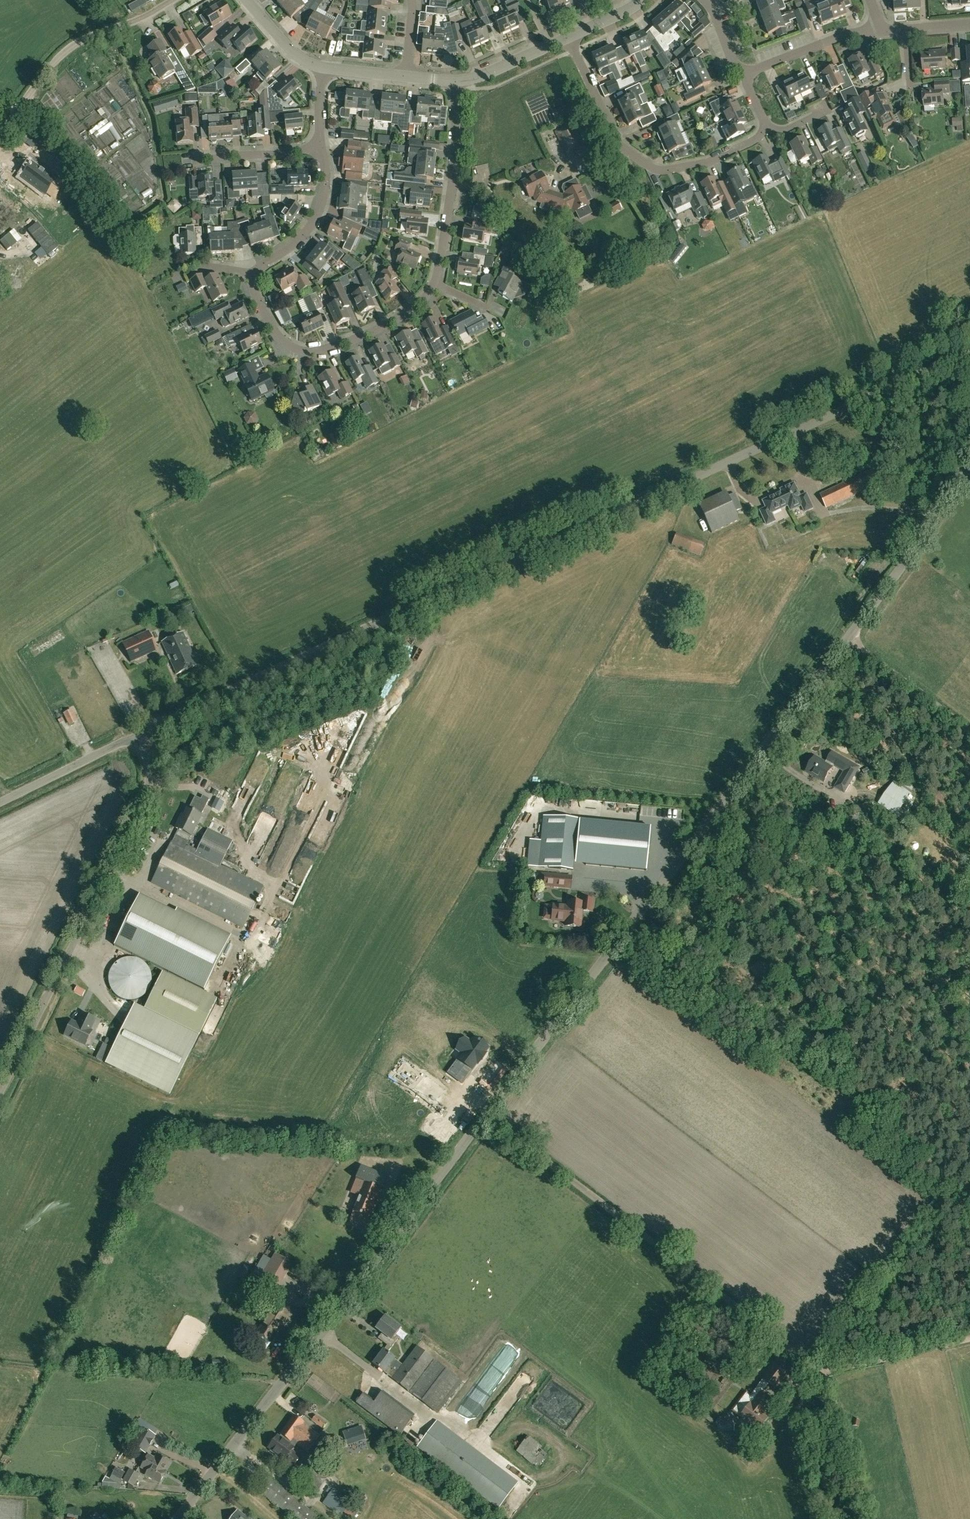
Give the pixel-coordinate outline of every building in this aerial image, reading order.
[(276,1),(284,10),(295,0),(278,0),(276,1)] [(315,2),(313,0),(311,0),(308,2),(306,0),(295,0),(284,10),(291,19),(302,9),(306,14),(307,13),(315,2)] [(333,9),(338,2),(335,0),(325,0),(324,2),(333,9)] [(398,0),(380,0),(380,2),(370,0),(370,7),(391,9),(392,3),(397,4),(398,0)] [(502,12),(510,30),(520,25),(516,17),(522,14),(519,8),(515,0),(508,0),(509,2),(503,4),(504,5),(500,7),(502,12)] [(557,0),(545,0),(550,11),(555,9),(556,11),(561,9),(557,0)] [(561,9),(566,7),(565,5),(569,2),(568,0),(557,0),(561,9)] [(781,0),(765,0),(756,3),(760,14),(783,5),(781,0)] [(827,3),(820,6),(818,2),(813,4),(812,0),(808,0),(804,2),(809,15),(811,21),(819,18),(821,25),(833,20),(827,3)] [(827,3),(833,20),(845,15),(844,11),(852,8),(849,0),(834,0),(827,3)] [(906,0),(893,0),(894,11),(907,10),(906,0)] [(907,10),(920,9),(919,0),(906,0),(907,10)] [(213,26),(231,15),(223,2),(205,13),(213,26)] [(315,2),(307,13),(313,16),(306,29),(316,34),(324,19),(315,14),(319,5),(315,2)] [(480,19),(486,16),(483,10),(480,2),(474,5),(480,19)] [(685,17),(689,15),(677,2),(668,9),(685,28),(694,39),(705,29),(700,23),(693,29),(690,27),(691,23),(688,19),(687,19),(685,17)] [(764,24),(780,17),(778,11),(785,9),(783,5),(760,14),(764,24)] [(446,9),(445,9),(448,15),(451,14),(457,12),(454,6),(446,9)] [(436,15),(437,8),(426,7),(425,14),(436,15)] [(489,8),(483,10),(486,16),(486,17),(492,14),(489,8)] [(660,16),(672,29),(677,25),(681,30),(685,28),(668,9),(660,16)] [(794,12),(801,32),(810,29),(802,9),(794,12)] [(367,12),(366,22),(386,24),(387,14),(367,12)] [(510,30),(502,12),(492,16),(501,34),(510,30)] [(338,30),(344,18),(338,15),(334,24),(324,19),(316,34),(326,40),(333,27),(338,30)] [(780,17),(764,24),(768,34),(775,31),(777,35),(786,31),(784,28),(784,26),(787,24),(786,22),(789,21),(787,15),(780,17)] [(652,23),(661,34),(655,39),(656,41),(664,52),(669,48),(667,46),(674,40),(675,42),(679,38),(672,29),(660,16),(652,23)] [(470,47),(480,43),(472,25),(470,21),(460,25),(470,47)] [(472,25),(480,43),(490,39),(482,21),(472,25)] [(385,35),(386,24),(366,22),(366,27),(363,27),(361,29),(361,31),(361,32),(385,35)] [(434,35),(432,54),(442,55),(445,36),(446,34),(452,33),(451,26),(450,23),(444,25),(445,29),(435,28),(434,35)] [(455,42),(462,41),(458,25),(451,26),(452,33),(455,42)] [(241,52),(256,39),(245,27),(239,32),(233,26),(218,39),(227,49),(233,43),(241,52)] [(421,53),(432,54),(434,35),(428,34),(429,28),(424,27),(421,53)] [(206,47),(218,36),(210,28),(198,38),(206,47)] [(192,56),(202,50),(190,31),(184,35),(180,29),(169,36),(179,52),(186,47),(192,56)] [(633,36),(643,59),(647,57),(644,51),(650,48),(643,32),(633,36)] [(623,41),(630,57),(634,55),(640,68),(646,65),(643,59),(633,36),(623,41)] [(339,42),(334,40),(330,52),(335,53),(338,45),(343,47),(346,39),(341,37),(339,42)] [(195,89),(175,56),(168,61),(164,53),(166,52),(160,41),(148,48),(154,58),(150,61),(154,68),(151,70),(155,76),(158,75),(161,79),(174,71),(187,92),(195,89)] [(659,56),(664,52),(656,41),(651,45),(659,56)] [(371,60),(372,55),(383,56),(384,45),(364,43),(362,59),(371,60)] [(705,71),(700,60),(694,63),(691,56),(698,49),(693,44),(677,59),(682,65),(684,68),(677,71),(679,74),(678,77),(680,83),(683,82),(705,71)] [(612,46),(602,50),(616,82),(621,79),(614,64),(619,62),(612,46)] [(967,49),(968,63),(961,64),(962,81),(969,81),(969,48),(967,49)] [(959,49),(951,50),(952,61),(960,60),(959,49)] [(602,50),(592,55),(601,76),(603,77),(608,75),(613,85),(607,88),(609,95),(619,90),(616,82),(602,50)] [(923,70),(946,68),(945,50),(934,51),(934,54),(922,55),(923,70)] [(259,72),(273,59),(266,51),(252,63),(259,72)] [(881,75),(880,73),(881,73),(875,62),(868,65),(862,53),(861,54),(860,53),(859,52),(854,54),(854,56),(854,57),(848,60),(857,78),(868,73),(871,78),(875,76),(876,78),(881,75)] [(273,59),(259,72),(256,74),(263,82),(265,81),(281,68),(273,59)] [(240,74),(251,65),(246,60),(235,69),(240,74)] [(212,63),(206,66),(210,72),(215,69),(212,63)] [(846,103),(848,103),(859,98),(848,75),(841,78),(835,66),(822,72),(831,90),(840,86),(843,92),(841,93),(846,103)] [(233,70),(231,68),(218,67),(216,69),(224,78),(233,70)] [(710,83),(705,71),(683,82),(688,93),(684,95),(686,101),(703,93),(700,87),(710,83)] [(803,73),(792,78),(800,94),(815,87),(821,100),(826,98),(820,84),(814,86),(811,80),(807,82),(803,73)] [(231,91),(240,87),(235,77),(226,81),(231,91)] [(273,97),(278,93),(284,100),(299,88),(289,77),(280,86),(276,81),(270,86),(267,89),(269,109),(269,113),(276,112),(275,99),(273,97)] [(800,94),(792,78),(782,84),(786,93),(781,95),(786,106),(796,101),(794,97),(800,94)] [(222,90),(227,87),(222,81),(217,84),(217,91),(222,90)] [(258,96),(259,96),(267,89),(270,86),(265,81),(263,82),(254,91),(258,96)] [(943,93),(950,93),(949,81),(935,82),(935,89),(923,90),(924,106),(944,104),(943,93)] [(162,91),(160,82),(150,85),(152,94),(162,91)] [(661,82),(654,87),(661,97),(668,93),(661,82)] [(639,96),(644,94),(639,84),(625,91),(628,98),(618,103),(623,114),(643,105),(639,96)] [(735,87),(727,91),(729,96),(738,92),(735,87)] [(358,93),(346,92),(345,109),(342,109),(340,110),(340,116),(341,118),(349,119),(350,110),(357,110),(358,93)] [(362,118),(374,119),(375,107),(369,107),(370,94),(358,93),(357,110),(363,111),(362,118)] [(891,117),(892,116),(885,101),(887,101),(884,94),(872,100),(869,93),(859,98),(865,112),(870,122),(878,118),(881,124),(884,123),(884,122),(890,119),(891,117)] [(392,114),(394,97),(382,95),(381,108),(375,107),(374,119),(373,121),(391,123),(392,114)] [(725,119),(741,111),(736,100),(731,102),(727,95),(709,104),(715,117),(722,113),(725,119)] [(406,98),(394,97),(392,114),(399,115),(398,126),(401,131),(409,132),(410,124),(411,112),(411,111),(405,111),(406,98)] [(422,118),(428,118),(430,98),(425,97),(425,100),(418,99),(417,112),(411,112),(410,124),(421,125),(422,118)] [(161,112),(174,108),(179,107),(177,98),(171,99),(159,103),(153,105),(156,114),(161,112)] [(434,126),(439,127),(440,118),(446,118),(447,109),(441,108),(442,102),(435,101),(435,98),(430,98),(428,118),(429,119),(428,122),(434,123),(434,126)] [(845,104),(849,111),(842,114),(853,137),(855,136),(856,137),(858,138),(864,135),(865,133),(865,132),(867,131),(859,115),(865,112),(859,98),(848,103),(846,103),(845,104)] [(655,101),(649,103),(653,113),(658,111),(655,101)] [(643,105),(623,114),(629,125),(639,121),(642,128),(657,121),(653,114),(652,114),(647,103),(643,105)] [(192,127),(198,127),(197,105),(185,106),(186,120),(176,121),(177,143),(193,142),(192,127)] [(271,130),(270,121),(269,113),(269,109),(256,110),(256,117),(248,117),(250,137),(264,136),(264,131),(271,130)] [(299,110),(289,111),(277,112),(278,123),(285,122),(286,130),(295,130),(295,133),(302,132),(301,129),(303,129),(302,116),(300,116),(299,110)] [(746,122),(741,111),(725,119),(728,124),(721,128),(727,141),(745,132),(741,125),(746,122)] [(905,111),(898,114),(902,123),(909,120),(905,111)] [(219,115),(220,122),(221,139),(225,139),(225,141),(227,142),(230,141),(231,140),(231,139),(233,139),(232,132),(241,132),(239,116),(237,117),(236,114),(226,114),(219,115)] [(664,142),(680,135),(675,123),(680,121),(677,114),(666,119),(669,126),(659,130),(660,133),(657,134),(661,143),(664,142)] [(219,115),(202,116),(203,128),(208,128),(209,140),(221,139),(220,122),(219,115)] [(42,131),(47,124),(40,120),(35,126),(42,131)] [(577,148),(579,151),(585,148),(572,123),(555,131),(568,157),(574,154),(572,150),(577,148)] [(840,152),(850,147),(841,128),(834,131),(831,124),(818,130),(828,152),(838,147),(840,152)] [(26,126),(22,135),(28,138),(32,128),(26,126)] [(341,139),(353,140),(354,139),(354,132),(354,131),(342,130),(341,139)] [(665,152),(668,150),(669,153),(677,149),(681,158),(688,157),(694,155),(692,150),(693,150),(690,143),(685,146),(680,135),(664,142),(661,143),(665,152)] [(813,165),(822,160),(816,148),(809,151),(803,138),(790,144),(793,151),(788,153),(787,155),(790,160),(792,161),(797,159),(799,162),(809,157),(813,165)] [(339,160),(363,162),(368,163),(370,163),(370,156),(370,154),(369,151),(370,150),(371,148),(371,146),(370,144),(369,143),(367,143),(361,142),(361,143),(348,141),(348,147),(345,147),(344,155),(340,155),(339,160)] [(438,150),(439,144),(424,142),(423,148),(438,150)] [(560,143),(551,145),(555,156),(564,153),(560,143)] [(410,147),(408,164),(411,165),(417,165),(434,168),(436,156),(431,155),(432,149),(410,147)] [(855,156),(854,149),(846,151),(848,158),(855,156)] [(780,156),(769,162),(766,156),(753,162),(762,180),(771,175),(774,181),(789,174),(780,156)] [(369,165),(368,163),(363,162),(339,160),(339,165),(343,165),(342,174),(346,174),(346,180),(361,182),(362,176),(366,176),(368,175),(369,165)] [(25,174),(22,177),(45,195),(47,193),(52,186),(60,191),(64,185),(56,179),(55,179),(52,177),(52,176),(46,172),(46,173),(33,163),(31,166),(30,166),(29,168),(25,174)] [(417,165),(411,165),(411,168),(408,168),(407,168),(405,169),(404,172),(404,174),(400,174),(395,173),(394,181),(412,183),(412,177),(433,180),(434,168),(417,165)] [(490,168),(481,171),(483,178),(492,175),(490,168)] [(749,185),(740,168),(728,174),(730,179),(724,182),(735,205),(742,201),(743,202),(756,196),(751,184),(749,185)] [(279,195),(281,195),(294,195),(294,186),(308,185),(308,171),(288,172),(288,180),(286,180),(283,183),(283,185),(278,185),(279,195)] [(256,172),(244,173),(245,191),(252,190),(252,197),(269,196),(268,184),(257,185),(256,172)] [(551,207),(551,206),(556,193),(549,191),(547,192),(545,189),(549,188),(541,172),(522,182),(530,197),(532,196),(535,202),(541,204),(551,207)] [(239,191),(245,191),(244,173),(232,174),(233,187),(227,187),(228,199),(240,198),(239,191)] [(221,181),(213,182),(212,176),(197,177),(198,197),(210,196),(210,202),(222,201),(221,181)] [(706,181),(701,184),(712,207),(721,203),(727,213),(736,209),(723,182),(717,185),(714,179),(715,179),(713,176),(705,180),(706,181)] [(585,187),(581,188),(580,185),(579,186),(575,179),(564,185),(562,189),(566,196),(563,198),(562,196),(556,193),(551,206),(551,207),(567,212),(573,209),(574,212),(576,211),(580,219),(591,213),(587,205),(589,204),(588,201),(591,199),(585,187)] [(341,198),(367,201),(367,200),(364,200),(365,194),(366,194),(367,182),(361,182),(346,180),(346,186),(342,186),(341,198)] [(433,193),(431,193),(419,191),(420,185),(405,183),(403,194),(406,195),(405,205),(429,208),(430,200),(432,199),(433,193)] [(705,206),(706,206),(700,193),(693,197),(687,185),(667,195),(674,210),(690,202),(694,211),(698,210),(702,219),(710,215),(705,206)] [(297,195),(294,195),(281,195),(281,202),(287,206),(280,216),(291,224),(301,209),(295,205),(297,201),(297,195)] [(365,219),(366,207),(365,207),(366,201),(367,201),(341,198),(339,210),(344,210),(343,217),(351,218),(351,221),(367,227),(368,223),(369,219),(365,219)] [(168,207),(174,212),(180,207),(174,201),(168,207)] [(618,201),(608,207),(612,213),(622,208),(618,201)] [(474,207),(480,216),(486,212),(479,203),(477,205),(474,207)] [(270,227),(276,224),(270,206),(263,209),(265,215),(261,217),(263,224),(257,226),(262,242),(274,239),(270,227)] [(217,215),(217,214),(217,208),(210,209),(202,209),(203,222),(210,222),(210,216),(217,215)] [(426,235),(428,220),(415,218),(415,212),(401,210),(400,221),(407,222),(406,232),(426,235)] [(334,222),(333,223),(331,222),(328,229),(330,229),(328,235),(345,243),(343,249),(350,253),(354,246),(351,244),(354,236),(357,238),(362,227),(343,218),(341,225),(334,222)] [(714,218),(704,218),(705,230),(715,229),(714,218)] [(251,246),(262,242),(257,226),(251,228),(248,221),(238,224),(238,227),(240,236),(247,234),(251,246)] [(490,233),(492,223),(479,221),(478,227),(465,225),(463,239),(482,242),(484,232),(490,233)] [(241,239),(240,236),(238,227),(238,224),(237,222),(228,223),(228,233),(222,234),(222,253),(234,252),(234,239),(241,239)] [(176,255),(181,254),(195,254),(195,240),(202,240),(201,227),(194,228),(194,226),(186,226),(186,228),(179,228),(179,235),(180,235),(181,246),(176,247),(175,248),(175,254),(176,255)] [(222,253),(222,234),(221,228),(203,229),(204,241),(210,240),(210,253),(222,253)] [(415,270),(421,255),(408,250),(411,243),(399,238),(395,250),(401,252),(397,262),(415,270)] [(321,243),(313,252),(327,263),(331,258),(337,263),(344,254),(338,249),(334,254),(321,243)] [(327,263),(313,252),(305,262),(314,268),(310,273),(319,281),(326,272),(322,269),(327,263)] [(484,267),(486,256),(474,254),(473,260),(459,258),(457,272),(477,276),(478,266),(484,267)] [(360,267),(354,262),(349,267),(353,270),(360,267)] [(386,301),(399,292),(392,281),(397,277),(391,267),(382,273),(385,278),(375,284),(386,301)] [(512,301),(513,300),(523,296),(528,286),(512,278),(515,272),(504,267),(499,278),(505,281),(498,293),(503,296),(503,297),(512,301)] [(300,291),(310,285),(305,275),(298,278),(292,268),(275,278),(283,291),(296,284),(300,291)] [(364,286),(372,283),(365,268),(357,272),(364,286)] [(213,301),(227,295),(217,274),(205,280),(203,274),(190,280),(196,292),(206,286),(213,301)] [(351,306),(340,281),(330,286),(329,288),(328,289),(334,303),(328,306),(336,324),(349,318),(345,309),(351,306)] [(361,313),(374,307),(366,289),(352,295),(361,313)] [(323,325),(317,312),(317,311),(323,308),(316,293),(303,299),(311,315),(299,321),(305,334),(323,325)] [(231,325),(248,317),(242,303),(230,308),(227,302),(211,310),(216,320),(226,315),(227,317),(222,320),(221,322),(223,327),(225,327),(230,325),(231,325)] [(470,337),(476,333),(488,327),(483,317),(476,321),(471,311),(451,321),(458,336),(467,331),(470,337)] [(456,343),(448,327),(442,330),(435,317),(422,324),(437,353),(456,343)] [(243,352),(261,343),(255,330),(243,336),(240,329),(226,337),(231,348),(237,344),(238,346),(240,345),(243,352)] [(204,336),(208,343),(209,345),(222,338),(218,330),(204,336)] [(417,357),(428,352),(422,341),(417,344),(410,330),(395,338),(404,356),(414,351),(417,357)] [(369,351),(381,374),(382,375),(401,365),(395,354),(389,357),(382,344),(369,351)] [(346,363),(355,381),(362,377),(367,388),(379,382),(370,366),(365,369),(358,357),(346,363)] [(264,395),(266,399),(269,398),(272,397),(275,394),(273,390),(274,390),(267,375),(258,379),(251,364),(239,370),(246,384),(245,385),(252,400),(264,395)] [(229,382),(240,377),(237,369),(226,375),(229,382)] [(341,398),(352,392),(347,382),(341,385),(333,370),(319,377),(328,396),(337,392),(341,398)] [(409,375),(402,376),(403,384),(411,382),(409,375)] [(308,412),(322,405),(312,385),(305,388),(307,392),(299,396),(295,395),(292,406),(297,416),(307,411),(308,412)] [(333,440),(339,437),(337,432),(330,435),(333,440)] [(827,508),(879,483),(872,469),(820,494),(827,508)] [(806,512),(814,508),(807,493),(801,496),(795,483),(781,489),(783,492),(764,501),(767,508),(761,510),(768,525),(776,521),(772,513),(789,505),(791,510),(802,505),(806,512)] [(728,496),(718,501),(724,516),(716,519),(721,529),(739,520),(735,511),(742,508),(735,493),(728,496)] [(710,505),(708,500),(698,504),(701,509),(710,505)] [(688,551),(700,555),(705,544),(693,539),(688,551)] [(131,662),(157,650),(148,631),(123,642),(131,662)] [(177,674),(198,664),(183,632),(162,642),(177,674)] [(424,654),(423,641),(411,641),(412,655),(424,654)] [(65,714),(70,724),(76,721),(72,713),(71,711),(65,714)] [(364,747),(370,750),(373,743),(367,741),(364,747)] [(849,784),(859,767),(833,752),(826,763),(815,756),(806,771),(824,781),(834,764),(845,771),(840,779),(849,784)] [(899,763),(891,775),(897,779),(905,768),(899,763)] [(896,779),(880,802),(896,814),(901,806),(907,810),(912,803),(907,799),(912,791),(896,779)] [(534,799),(532,809),(543,812),(545,801),(534,799)] [(179,822),(192,829),(204,810),(191,802),(179,822)] [(280,809),(262,804),(260,811),(265,813),(261,825),(274,829),(280,809)] [(221,826),(232,823),(228,812),(218,816),(221,826)] [(574,859),(578,819),(544,816),(539,866),(573,870),(574,859)] [(578,819),(574,859),(586,860),(586,864),(646,870),(650,826),(578,819)] [(172,841),(152,882),(244,927),(264,886),(220,865),(232,841),(208,829),(197,850),(189,846),(185,846),(185,848),(172,841)] [(144,868),(148,865),(141,858),(138,861),(144,868)] [(542,884),(547,885),(569,887),(570,876),(543,874),(542,884)] [(164,937),(176,913),(139,895),(114,945),(205,990),(218,964),(164,937)] [(581,926),(583,902),(568,901),(568,906),(554,904),(553,919),(566,920),(566,925),(581,926)] [(208,954),(211,946),(203,943),(202,947),(196,945),(195,950),(208,954)] [(109,973),(108,978),(109,984),(111,989),(115,994),(119,998),(124,999),(130,1000),(136,999),(141,998),(145,994),(149,989),(151,984),(151,978),(151,973),(149,968),(145,963),(141,960),(136,958),(130,957),(124,958),(119,960),(115,963),(111,968),(109,973)] [(162,971),(144,1008),(134,1003),(105,1063),(170,1095),(217,998),(162,971)] [(82,997),(85,991),(77,987),(74,992),(82,997)] [(95,1019),(84,1013),(78,1024),(72,1021),(65,1035),(86,1045),(92,1031),(90,1030),(95,1019)] [(462,1054),(449,1070),(457,1076),(466,1064),(472,1069),(477,1063),(486,1052),(485,1051),(488,1047),(475,1037),(471,1042),(465,1037),(456,1049),(462,1054)] [(411,1088),(432,1104),(444,1088),(423,1072),(411,1088)] [(388,1176),(362,1166),(361,1166),(350,1193),(359,1197),(350,1220),(366,1226),(376,1200),(380,1189),(383,1189),(388,1176)] [(276,1287),(291,1262),(277,1254),(262,1278),(276,1287)] [(437,1412),(461,1380),(417,1347),(403,1365),(394,1358),(388,1353),(400,1337),(396,1334),(401,1328),(386,1316),(377,1328),(385,1334),(381,1340),(388,1345),(373,1363),(384,1372),(384,1371),(392,1378),(437,1412)] [(257,1333),(252,1340),(265,1349),(270,1342),(257,1333)] [(782,1379),(791,1368),(778,1358),(769,1369),(782,1379)] [(357,1400),(362,1393),(356,1389),(358,1387),(354,1383),(352,1386),(344,1380),(339,1386),(357,1400)] [(401,1432),(415,1413),(381,1388),(373,1398),(364,1391),(358,1399),(401,1432)] [(462,1389),(460,1396),(469,1399),(471,1391),(462,1389)] [(740,1402),(747,1407),(741,1416),(742,1417),(741,1419),(748,1424),(749,1422),(758,1429),(767,1416),(762,1412),(772,1399),(762,1391),(755,1400),(747,1394),(740,1402)] [(365,1413),(364,1422),(372,1422),(373,1414),(365,1413)] [(308,1451),(320,1435),(303,1423),(303,1422),(294,1415),(281,1434),(279,1437),(277,1436),(274,1440),(272,1439),(268,1444),(270,1445),(269,1447),(271,1449),(270,1450),(276,1455),(277,1453),(284,1458),(283,1460),(292,1467),(299,1457),(292,1451),(294,1448),(293,1448),(297,1443),(308,1451)] [(327,1423),(325,1422),(316,1415),(311,1420),(323,1429),(327,1423)] [(498,1507),(517,1482),(437,1421),(418,1446),(498,1507)] [(343,1433),(347,1444),(365,1438),(361,1427),(343,1433)] [(154,1435),(141,1429),(133,1446),(145,1452),(154,1435)] [(519,1447),(534,1466),(546,1456),(531,1437),(519,1447)] [(170,1461),(157,1454),(155,1459),(148,1455),(142,1466),(148,1470),(146,1474),(160,1482),(166,1471),(165,1470),(170,1461)] [(127,1470),(129,1465),(120,1461),(118,1466),(127,1470)] [(133,1486),(140,1475),(129,1469),(123,1481),(133,1486)] [(258,1489),(295,1518),(320,1518),(268,1477),(267,1476),(257,1489),(258,1490),(258,1489)] [(351,1501),(333,1488),(323,1503),(341,1515),(343,1512),(351,1518),(358,1509),(350,1503),(351,1501)] [(237,1510),(231,1518),(249,1518),(237,1510)]
